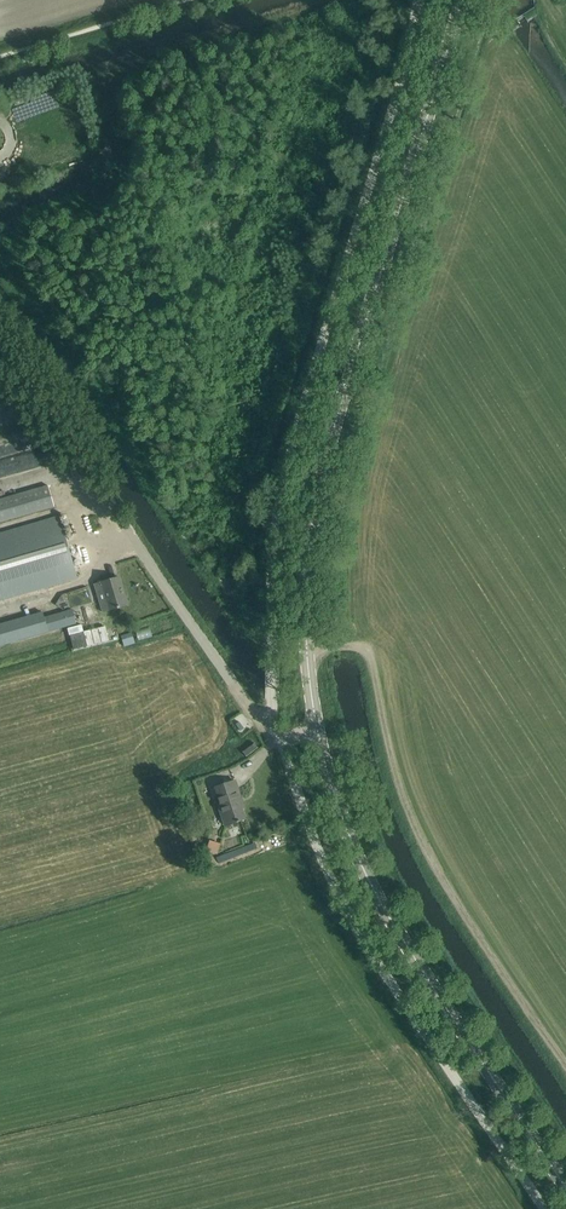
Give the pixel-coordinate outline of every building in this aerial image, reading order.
[(24,103),(22,97),(13,101),(15,106),(24,103)] [(60,517),(0,534),(0,600),(78,577),(60,517)] [(127,604),(119,577),(95,585),(103,612),(117,607),(118,609),(120,608),(120,607),(127,604)] [(48,630),(42,610),(0,622),(0,643),(48,630)] [(135,643),(132,633),(121,636),(124,646),(135,643)] [(245,819),(239,800),(242,799),(235,781),(216,787),(222,805),(219,806),(226,826),(245,819)]
